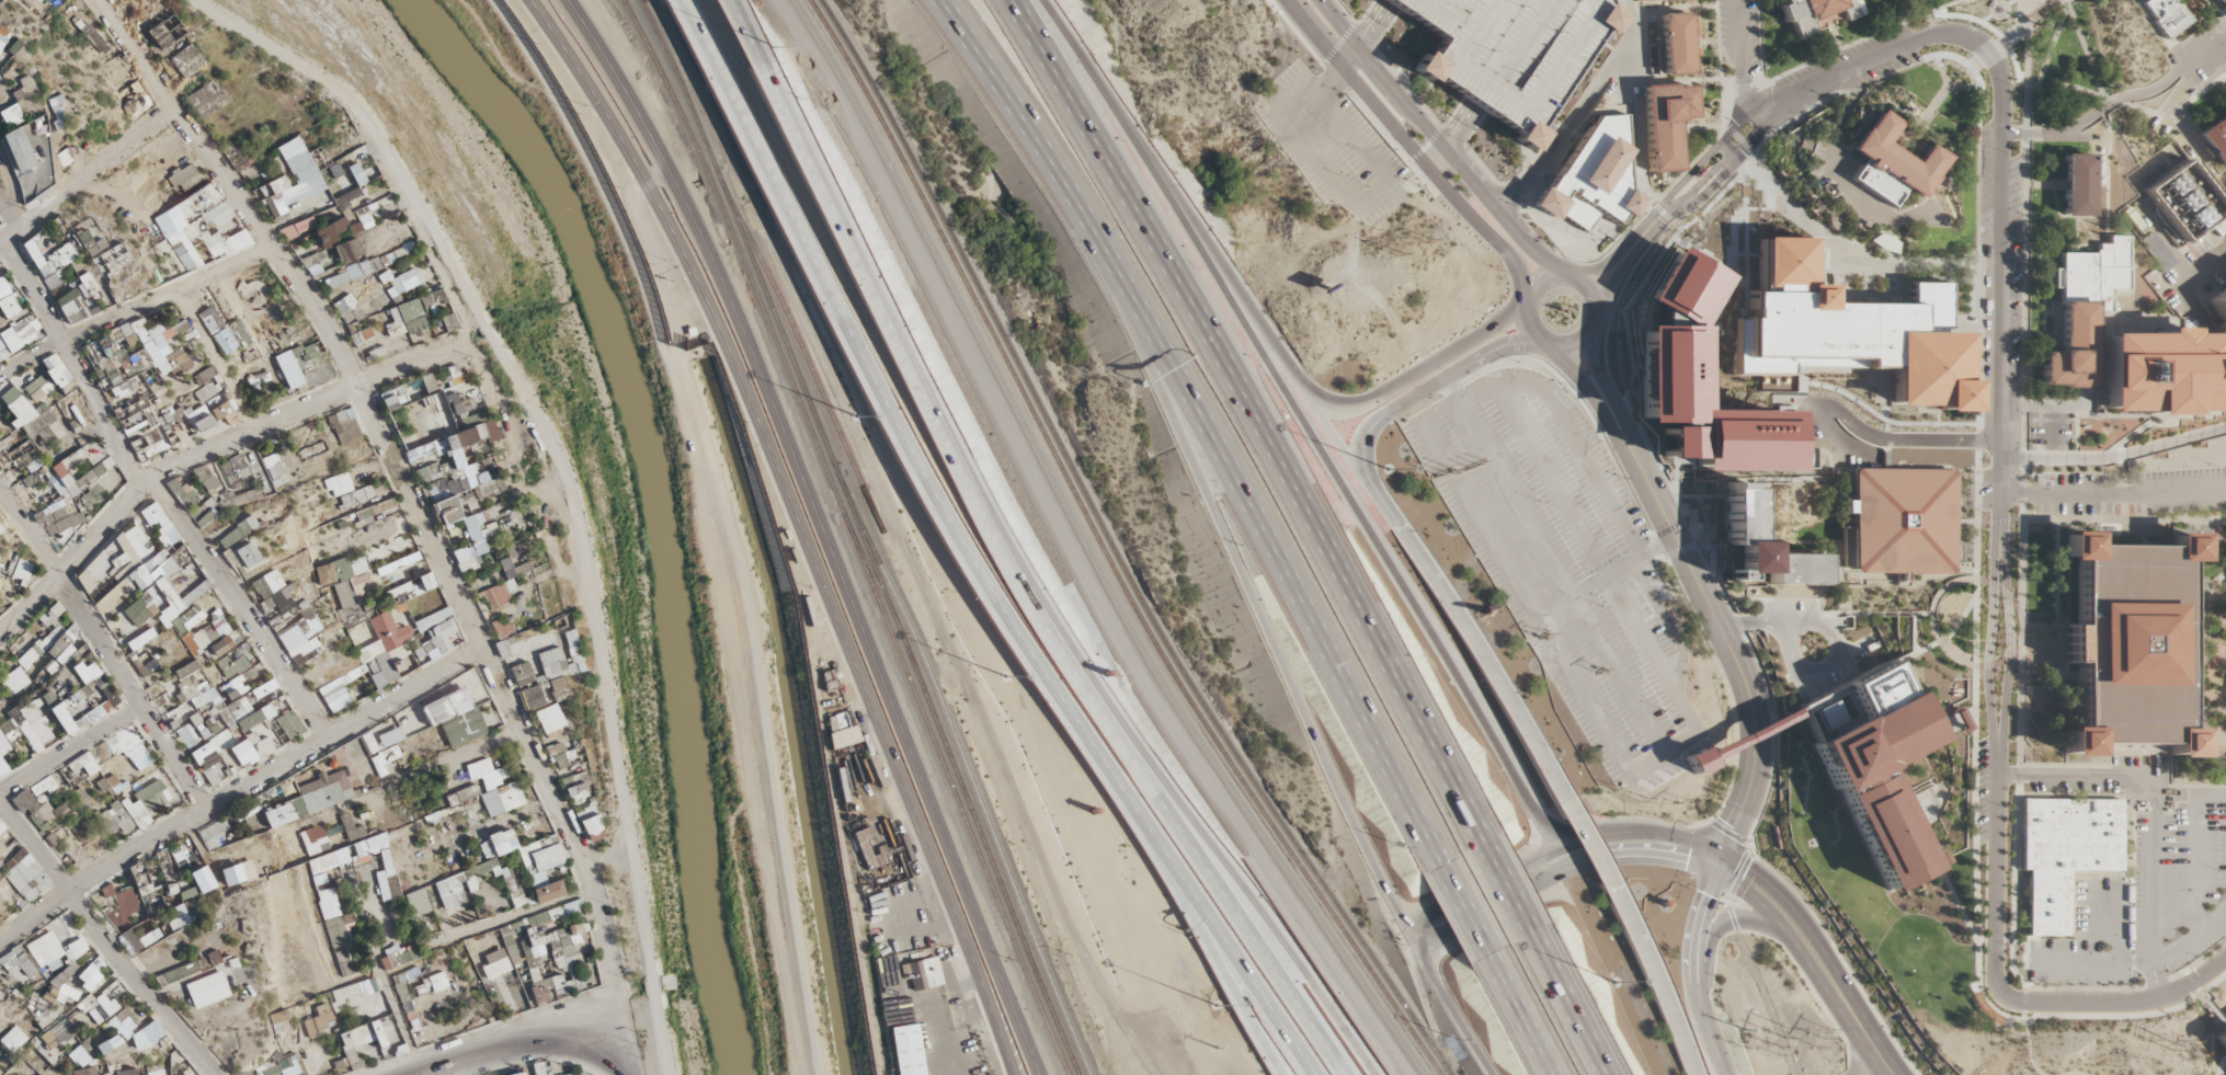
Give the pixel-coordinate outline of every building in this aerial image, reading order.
[(1390,4),(1383,0),(1608,0),(1612,8),(1625,16),(1609,39),(1605,36),(1540,130),(1545,134),(1532,152),(1516,141),(1520,134),(1476,104),(1434,75),(1429,82),(1412,70),(1424,53),(1430,57),(1442,41),(1390,4)] [(1783,5),(1779,7),(1785,22),(1790,21),(1797,41),(1816,33),(1811,21),(1840,9),(1846,22),(1862,15),(1856,0),(1781,0),(1783,5)] [(2139,3),(2153,21),(2150,22),(2164,39),(2189,21),(2173,0),(2144,0),(2139,3)] [(2217,9),(2225,3),(2225,0),(2210,0),(2217,9)] [(1658,14),(1687,12),(1691,75),(1663,76),(1658,14)] [(1642,87),(1675,84),(1675,88),(1692,87),(1694,122),(1676,123),(1679,172),(1647,174),(1642,87)] [(1880,112),(1895,123),(1883,141),(1919,167),(1931,149),(1945,159),(1932,178),(1934,179),(1920,199),(1907,190),(1893,209),(1851,180),(1864,161),(1851,152),(1880,112)] [(2225,172),(2225,112),(2196,134),(2225,172)] [(1597,117),(1537,207),(1553,218),(1557,214),(1586,233),(1598,215),(1616,226),(1630,203),(1624,115),(1597,117)] [(2063,155),(2091,156),(2091,163),(2102,163),(2102,184),(2091,184),(2091,217),(2063,217),(2063,155)] [(2188,161),(2143,190),(2179,245),(2209,225),(2217,237),(2225,231),(2225,219),(2188,161)] [(1702,168),(1693,176),(1698,180),(1705,171),(1702,168)] [(2161,273),(2174,266),(2154,232),(2141,240),(2161,273)] [(2061,254),(2094,254),(2094,252),(2097,252),(2097,244),(2108,244),(2108,237),(2126,237),(2126,290),(2109,290),(2109,315),(2093,315),(2093,390),(2061,389),(2061,387),(2041,387),(2041,346),(2061,347),(2061,289),(2053,289),(2053,270),(2061,270),(2061,254)] [(1734,375),(1791,375),(1791,368),(1890,369),(1890,407),(1929,407),(1929,412),(1967,412),(1967,381),(1962,381),(1963,335),(1948,335),(1948,285),(1909,284),(1909,306),(1827,305),(1827,286),(1810,286),(1810,239),(1760,239),(1759,293),(1748,293),(1748,319),(1735,319),(1734,375)] [(1674,247),(1637,307),(1632,412),(1656,413),(1655,446),(1685,448),(1685,461),(1783,466),(1785,414),(1687,410),(1690,325),(1721,275),(1674,247)] [(2206,301),(2225,287),(2225,344),(2217,332),(2225,327),(2206,301)] [(240,342),(224,322),(211,334),(227,353),(240,342)] [(2102,335),(2208,334),(2208,353),(2224,352),(2224,392),(2213,392),(2214,412),(2103,413),(2102,335)] [(1852,470),(1955,471),(1954,574),(1851,573),(1852,470)] [(1730,484),(1746,484),(1746,492),(1759,492),(1759,541),(1770,541),(1770,556),(1822,556),(1822,565),(1828,565),(1828,583),(1823,583),(1823,585),(1765,585),(1765,582),(1728,582),(1730,484)] [(2064,533),(2091,534),(2091,544),(2170,545),(2170,534),(2199,534),(2198,565),(2188,565),(2185,730),(2196,730),(2196,758),(2166,757),(2166,743),(2090,743),(2090,757),(2062,756),(2062,728),(2076,728),(2076,663),(2067,663),(2067,627),(2077,627),(2077,564),(2064,564),(2064,533)] [(10,584),(26,588),(32,565),(16,561),(10,584)] [(262,570),(272,588),(288,581),(278,562),(262,570)] [(232,615),(219,611),(208,615),(204,604),(198,602),(179,610),(176,617),(182,632),(197,638),(200,645),(212,640),(218,654),(229,650),(233,660),(221,664),(225,673),(221,682),(240,690),(235,701),(237,707),(234,716),(250,710),(255,697),(280,687),(275,673),(249,684),(254,670),(232,615)] [(1892,662),(1856,679),(1843,685),(1797,707),(1815,741),(1808,744),(1834,796),(1839,792),(1841,797),(1838,798),(1886,894),(1933,870),(1885,775),(1881,777),(1879,773),(1885,769),(1885,767),(1938,741),(1914,693),(1909,695),(1892,662)] [(210,786),(241,770),(240,768),(261,757),(250,736),(241,740),(221,702),(190,718),(193,723),(180,729),(210,786)] [(373,753),(403,736),(399,729),(380,739),(377,735),(366,741),(373,753)] [(1700,748),(1681,757),(1690,776),(1709,767),(1704,758),(1700,748)] [(2021,800),(2121,801),(2121,873),(2068,872),(2068,938),(2028,938),(2028,871),(2021,871),(2021,800)] [(43,822),(55,815),(47,802),(35,809),(43,822)] [(187,876),(197,872),(195,866),(185,869),(187,876)] [(902,978),(897,979),(900,995),(943,986),(937,958),(899,966),(902,978)]
